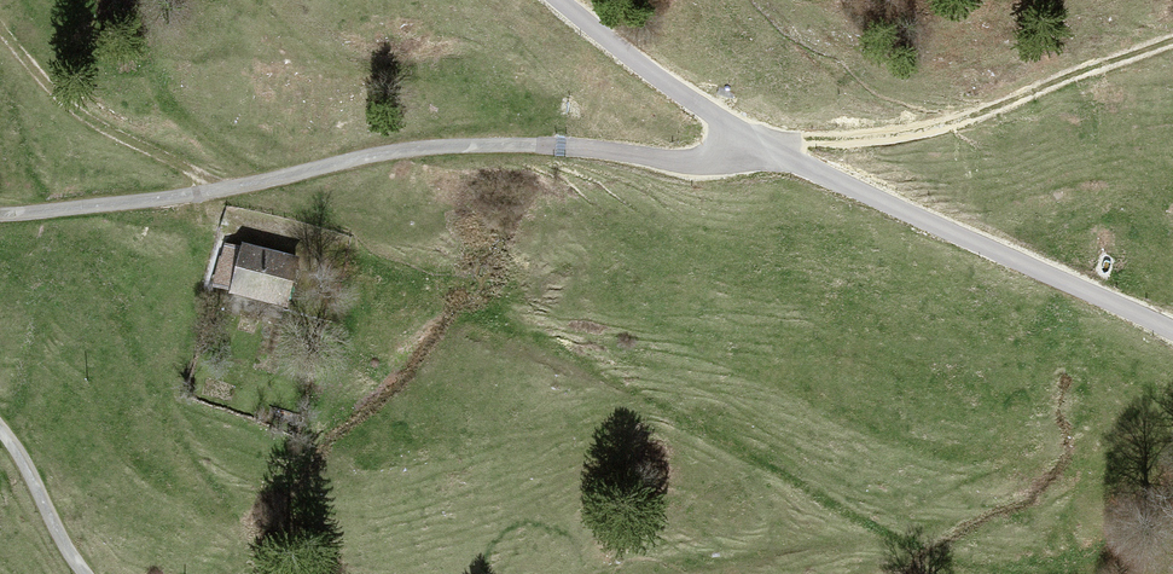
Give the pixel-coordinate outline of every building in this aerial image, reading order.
[(240,245),(225,295),(284,312),(299,263),(240,245)]
